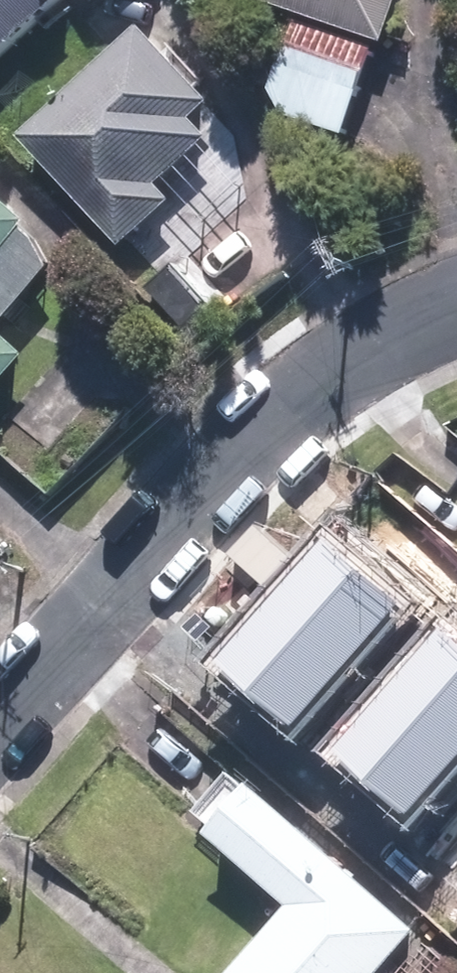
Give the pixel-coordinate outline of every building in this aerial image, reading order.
[(71,0),(0,0),(0,66),(71,0)] [(383,49),(400,0),(234,0),(383,49)] [(374,56),(299,31),(270,117),(345,142),(374,56)] [(209,109),(141,35),(21,142),(122,254),(173,208),(158,191),(209,145),(191,125),(209,109)] [(51,277),(25,234),(30,228),(0,202),(0,336),(51,277)] [(213,311),(175,268),(150,290),(189,332),(213,311)] [(26,362),(0,339),(0,391),(26,362)] [(404,604),(322,531),(202,665),(284,738),(404,604)] [(440,620),(320,754),(402,826),(456,765),(456,635),(440,620)] [(246,787),(201,839),(286,911),(232,972),(380,972),(415,932),(246,787)] [(426,946),(403,972),(456,972),(426,946)]
